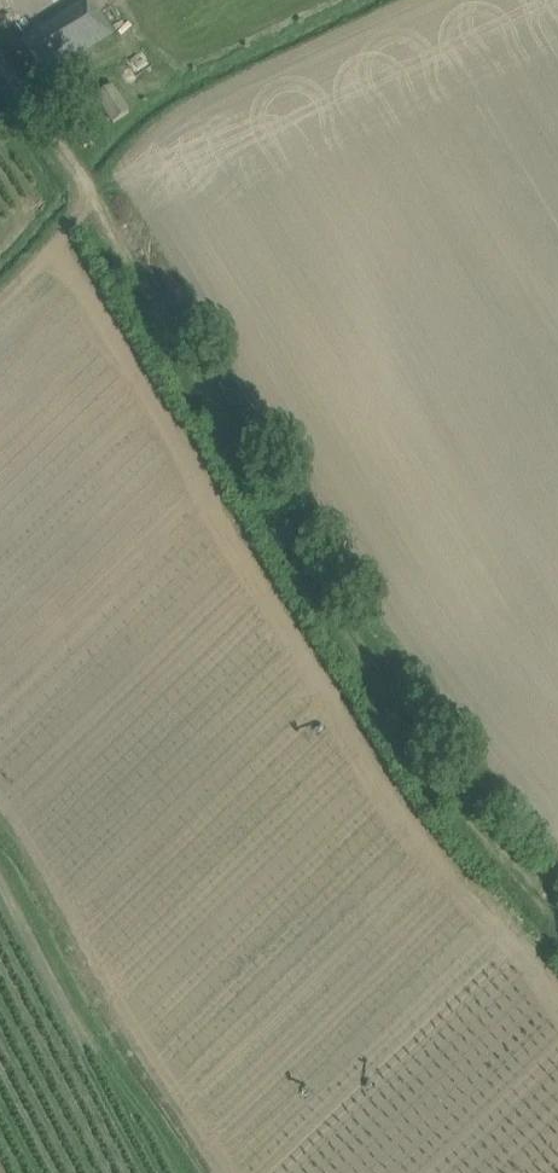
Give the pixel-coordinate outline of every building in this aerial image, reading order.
[(60,16),(82,53),(114,34),(93,0),(87,0),(60,16)] [(130,113),(112,86),(97,96),(114,123),(130,113)]
